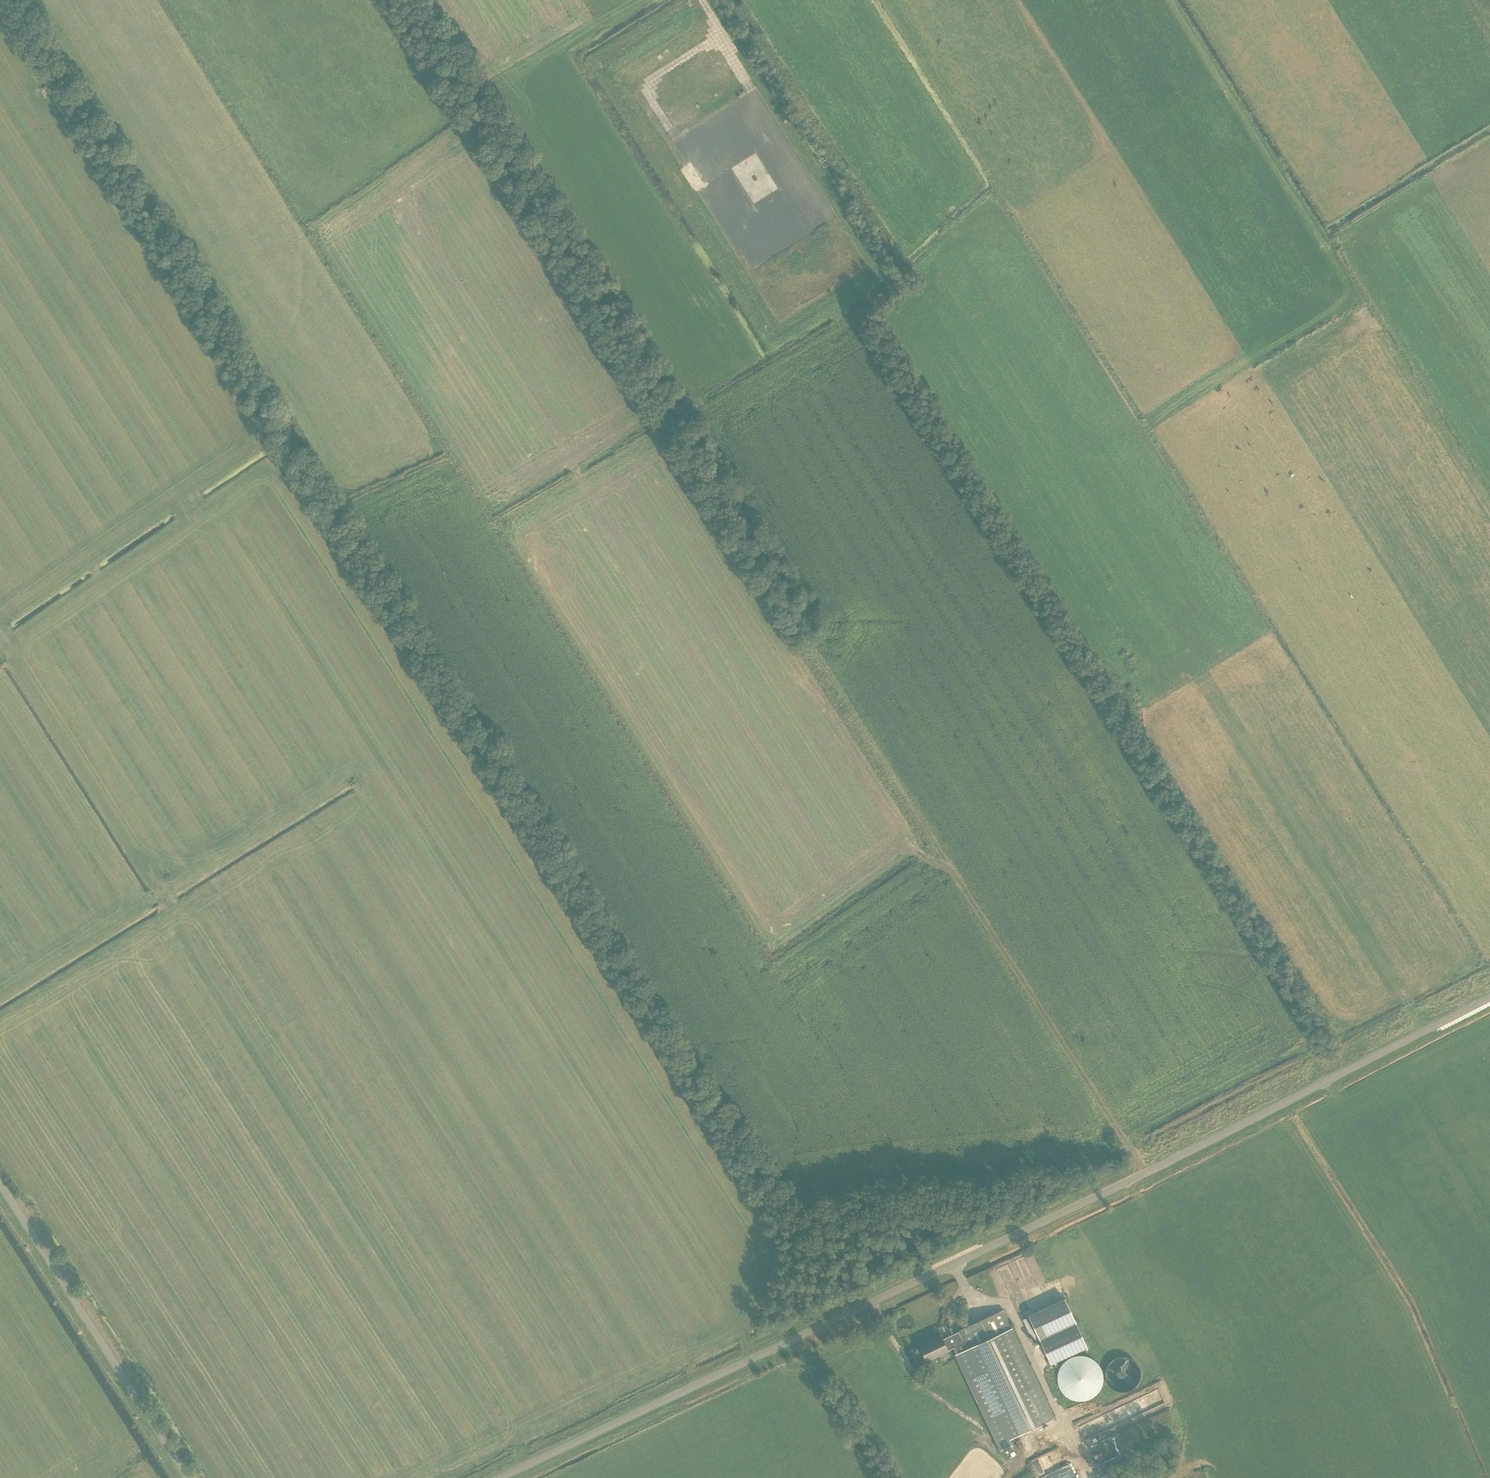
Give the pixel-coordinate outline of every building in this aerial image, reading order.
[(751,202),(775,188),(755,152),(731,165),(751,202)] [(1087,1347),(1065,1299),(1029,1316),(1051,1364),(1087,1347)] [(920,1347),(921,1347),(916,1349),(915,1353),(917,1357),(921,1358),(925,1356),(927,1361),(954,1348),(957,1354),(955,1355),(1000,1450),(1012,1445),(1009,1439),(1055,1418),(1004,1309),(959,1330),(960,1331),(943,1339),(942,1337),(920,1347)] [(910,1318),(900,1318),(900,1326),(910,1326),(910,1318)] [(1058,1372),(1058,1378),(1058,1384),(1061,1390),(1064,1394),(1069,1398),(1074,1400),(1080,1401),(1086,1400),(1092,1398),(1097,1394),(1100,1390),(1103,1384),(1103,1378),(1103,1372),(1100,1367),(1097,1362),(1092,1358),(1086,1356),(1080,1355),(1074,1356),(1069,1358),(1064,1362),(1061,1367),(1058,1372)] [(1119,1412),(1121,1416),(1130,1410),(1128,1407),(1119,1412)] [(1106,1423),(1118,1420),(1116,1415),(1105,1417),(1106,1423)] [(1065,1465),(1031,1475),(1032,1477),(1069,1477),(1065,1465)]
